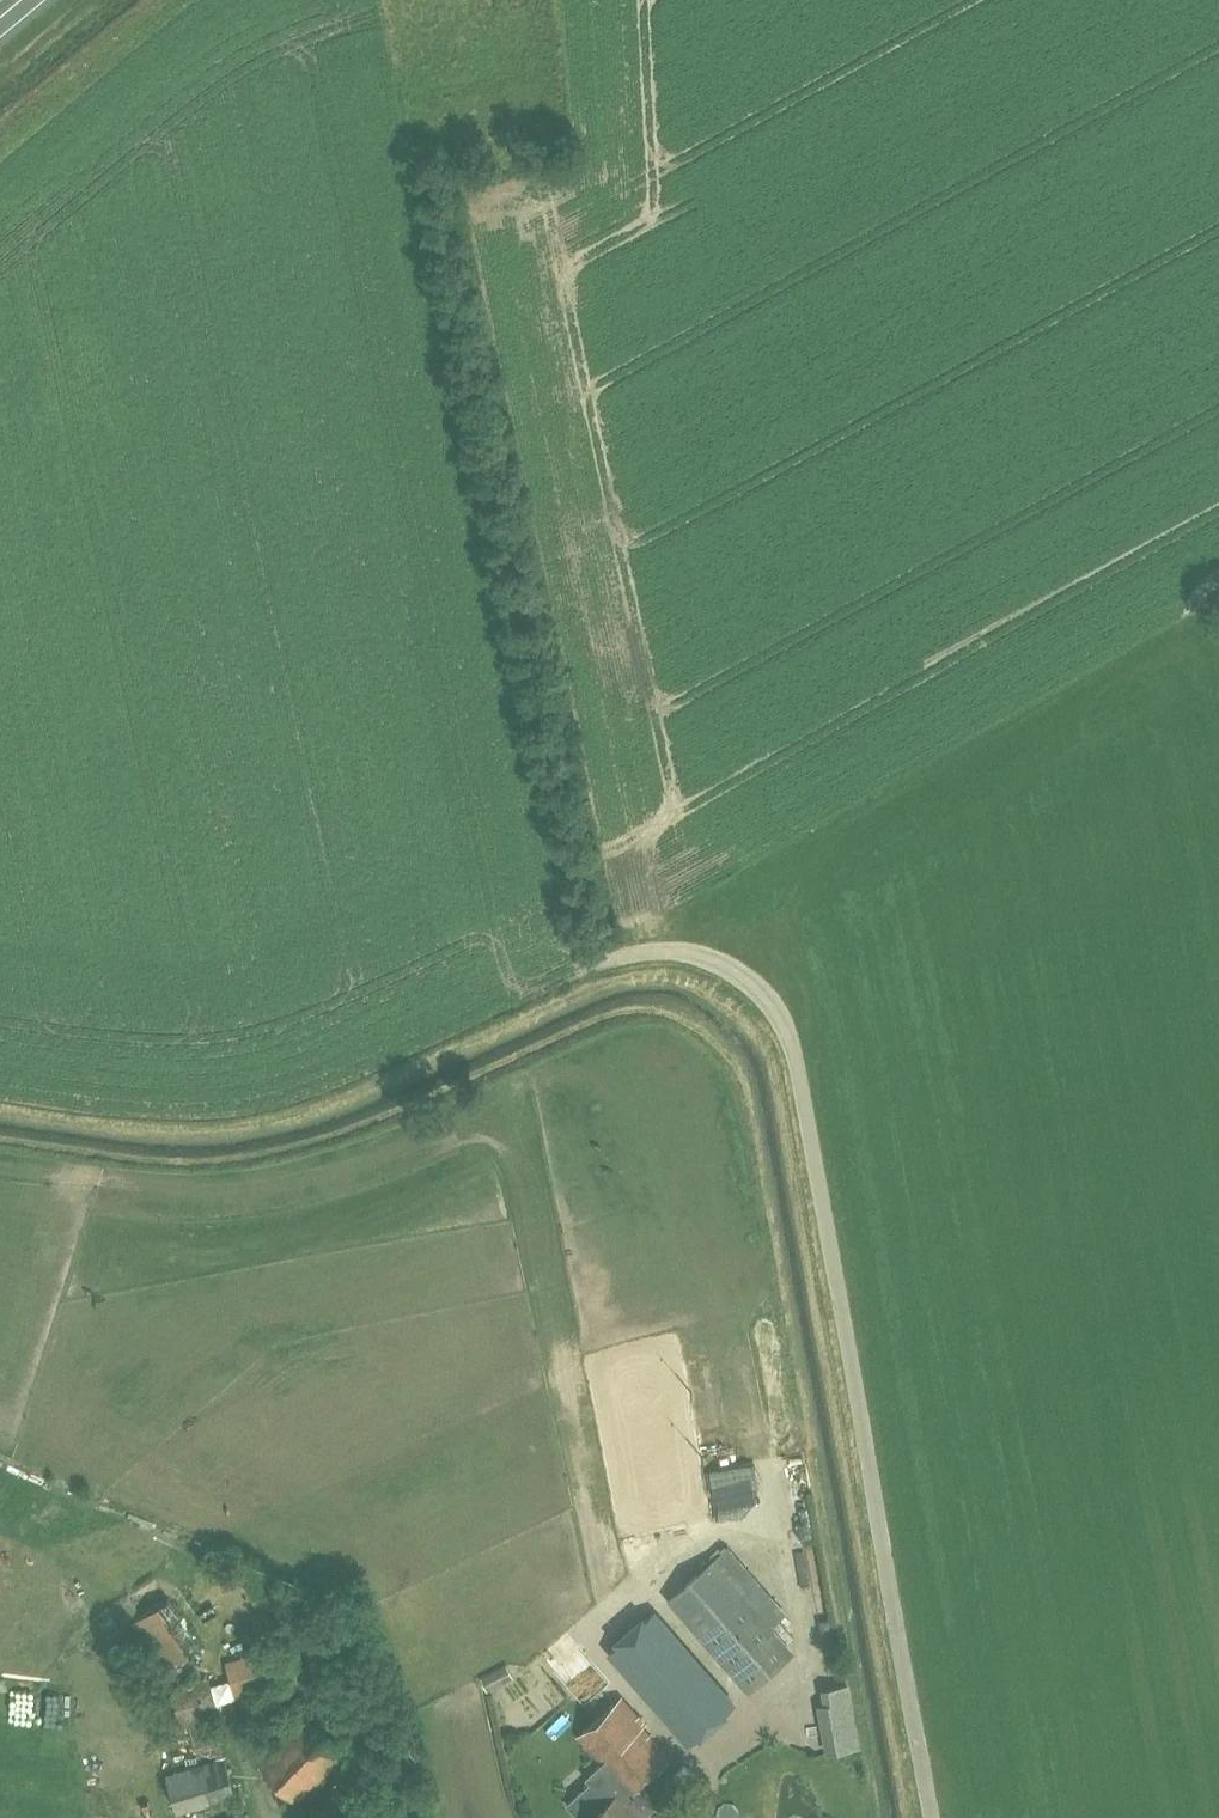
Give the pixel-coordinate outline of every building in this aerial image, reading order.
[(713,1561),(669,1599),(749,1689),(792,1651),(713,1561)] [(154,1677),(218,1633),(185,1586),(132,1622),(144,1641),(134,1649),(154,1677)] [(654,1612),(609,1651),(688,1742),(734,1703),(654,1612)] [(236,1698),(299,1681),(288,1643),(226,1661),(236,1698)] [(498,1690),(524,1681),(521,1671),(495,1680),(498,1690)] [(189,1725),(200,1762),(165,1773),(178,1812),(235,1795),(223,1755),(213,1718),(220,1716),(209,1676),(157,1691),(168,1730),(189,1725)] [(833,1684),(845,1748),(866,1745),(855,1680),(833,1684)] [(639,1817),(623,1800),(629,1794),(629,1795),(669,1758),(642,1726),(645,1723),(622,1696),(577,1736),(602,1764),(586,1777),(591,1782),(567,1803),(580,1817),(639,1817)] [(297,1800),(368,1730),(351,1713),(328,1737),(302,1711),(276,1737),(265,1726),(250,1741),(262,1752),(254,1760),(297,1800)]
